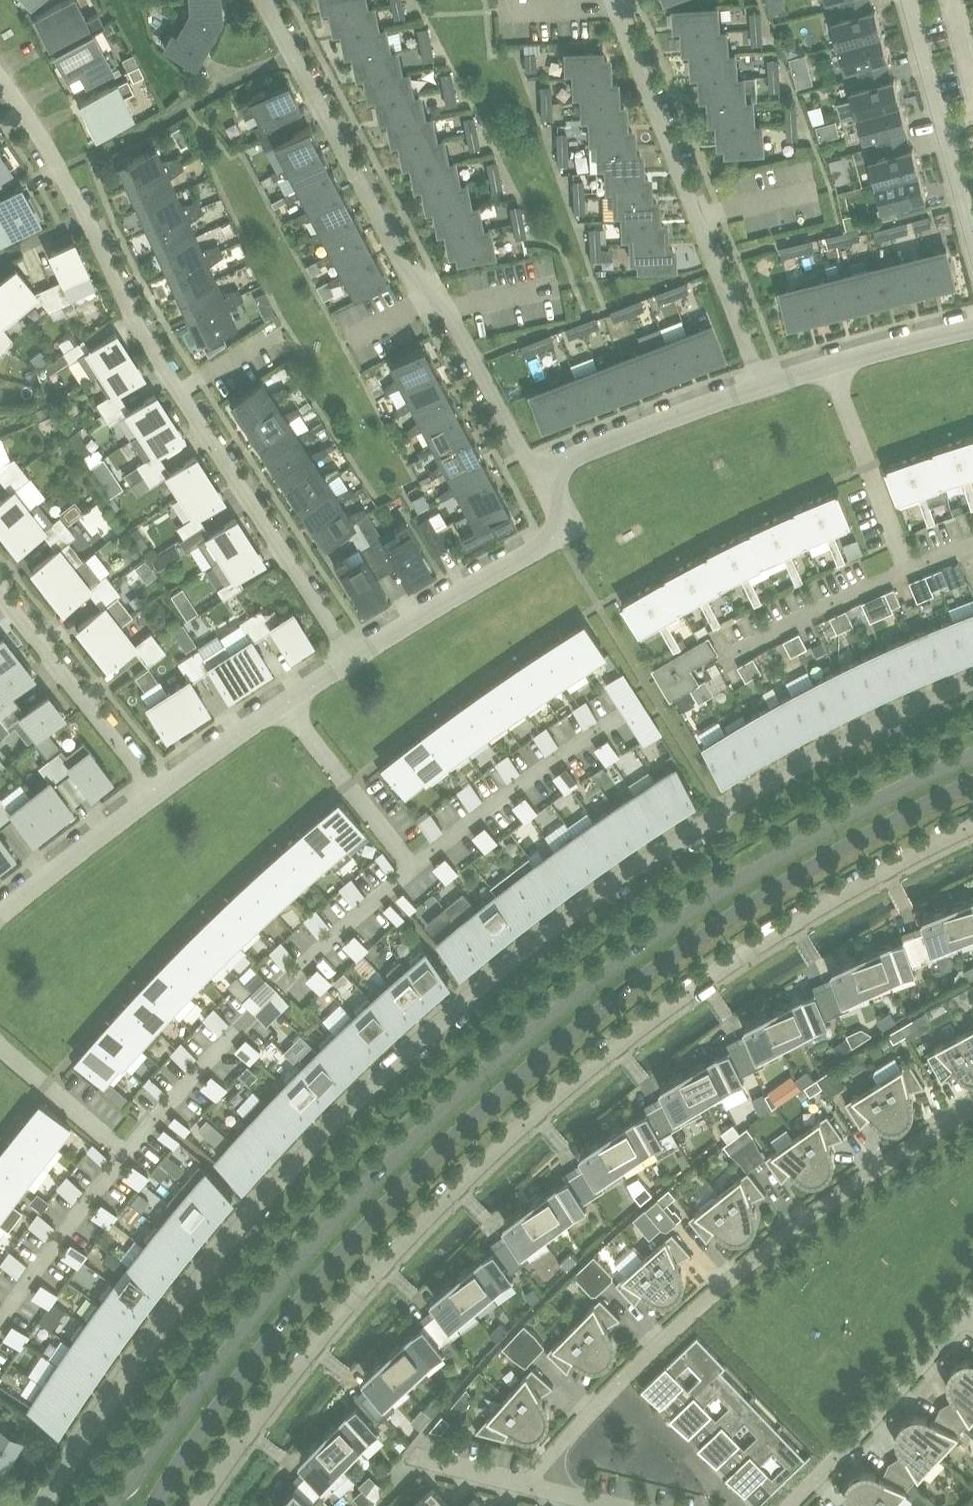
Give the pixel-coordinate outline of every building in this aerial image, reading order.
[(54,50),(55,51),(104,25),(97,12),(85,19),(75,0),(63,0),(35,15),(36,17),(33,18),(40,32),(44,31),(54,50)] [(219,0),(189,0),(190,14),(177,37),(171,33),(164,46),(188,60),(194,49),(203,55),(211,41),(208,38),(220,17),(219,0)] [(322,8),(329,7),(330,14),(365,7),(364,0),(321,0),(322,8)] [(404,16),(401,0),(392,2),(395,18),(404,16)] [(839,44),(882,32),(876,8),(873,9),(870,0),(863,0),(841,6),(844,17),(840,18),(840,17),(831,20),(834,29),(839,44)] [(376,29),(375,23),(372,6),(365,7),(330,14),(332,22),(334,30),(340,29),(342,36),(376,29)] [(683,26),(684,32),(719,30),(717,6),(675,9),(676,18),(677,26),(683,26)] [(761,27),(760,11),(751,12),(752,28),(761,27)] [(70,88),(88,78),(116,63),(108,49),(103,52),(92,32),(104,25),(55,51),(59,59),(56,61),(70,88)] [(430,43),(426,27),(417,29),(421,45),(430,43)] [(762,43),(761,27),(752,28),(753,44),(762,43)] [(352,51),(353,58),(388,51),(383,28),(376,29),(342,36),(343,44),(344,44),(345,52),(352,51)] [(692,49),(693,54),(728,52),(726,30),(719,30),(684,32),(685,41),(685,50),(692,49)] [(845,69),(853,66),(857,65),(860,75),(889,68),(886,57),(889,56),(882,32),(839,44),(843,59),(842,59),(845,69)] [(781,44),(786,57),(800,53),(796,42),(791,41),(781,44)] [(433,59),(430,43),(421,45),(424,61),(433,59)] [(400,74),(398,68),(395,50),(388,51),(353,58),(355,66),(357,75),(364,73),(365,80),(400,74)] [(573,69),(573,76),(608,75),(608,67),(607,59),(600,59),(600,50),(565,52),(565,61),(566,69),(573,69)] [(701,73),(701,76),(736,74),(735,53),(728,54),(728,52),(693,54),(693,65),(694,73),(701,73)] [(525,54),(526,70),(535,69),(534,53),(525,54)] [(805,67),(800,54),(788,59),(793,71),(805,67)] [(778,71),(777,58),(768,59),(769,72),(778,71)] [(127,70),(133,81),(143,76),(138,65),(127,70)] [(853,98),(857,113),(901,102),(895,78),(892,79),(889,68),(860,75),(863,86),(859,87),(850,89),(853,99),(853,98)] [(780,90),(778,71),(769,72),(771,91),(780,90)] [(411,96),(410,90),(407,72),(400,74),(365,80),(367,89),(368,97),(375,96),(376,102),(411,96)] [(453,88),(450,72),(441,74),(444,90),(453,88)] [(710,96),(710,98),(745,96),(744,77),(737,77),(736,74),(701,76),(702,88),(703,97),(710,96)] [(581,92),(581,100),(616,98),(616,91),(616,82),(609,82),(608,75),(573,76),(573,85),(574,85),(574,93),(581,92)] [(127,78),(97,92),(80,100),(90,122),(87,124),(93,136),(115,125),(114,123),(131,114),(122,96),(133,91),(127,78)] [(253,128),(259,139),(282,127),(276,116),(298,104),(286,81),(265,92),(264,89),(238,102),(244,114),(254,109),(262,123),(253,128)] [(550,86),(541,86),(541,102),(550,101),(550,86)] [(456,104),(453,88),(444,90),(447,105),(456,104)] [(423,118),(422,112),(418,94),(411,96),(376,102),(378,111),(380,119),(387,118),(388,125),(423,118)] [(718,120),(754,118),(753,100),(745,101),(745,96),(710,98),(711,112),(712,120),(718,120)] [(582,108),(582,116),(589,116),(589,124),(625,122),(624,114),(624,106),(617,106),(616,98),(581,100),(582,108)] [(551,118),(550,101),(541,102),(542,118),(551,118)] [(872,135),(876,134),(879,145),(907,137),(904,126),(907,126),(901,102),(857,113),(861,128),(863,138),(872,136),(872,135)] [(796,115),(796,106),(787,106),(787,115),(796,115)] [(798,138),(796,115),(787,115),(788,138),(798,138)] [(464,118),(467,134),(476,132),(473,116),(464,118)] [(430,117),(423,118),(388,125),(390,133),(392,141),(398,140),(400,146),(434,140),(430,117)] [(754,124),(754,118),(718,120),(720,135),(720,144),(727,143),(728,152),(763,149),(761,124),(754,124)] [(590,132),(590,140),(597,140),(597,147),(633,146),(632,138),(632,130),(625,130),(625,122),(589,124),(590,132)] [(274,171),(275,173),(321,148),(321,147),(318,149),(313,141),(317,139),(310,126),(288,138),(282,127),(259,139),(265,150),(275,145),(285,165),(274,171)] [(479,148),(477,139),(476,132),(467,134),(470,150),(479,148)] [(557,133),(557,149),(566,149),(566,132),(557,133)] [(872,168),(876,183),(920,171),(913,147),(910,148),(907,137),(879,145),(882,156),(878,157),(878,156),(869,159),(871,168),(872,168)] [(410,162),(411,169),(446,162),(441,139),(434,140),(400,146),(401,155),(402,155),(403,163),(410,162)] [(605,163),(606,171),(641,169),(640,162),(640,153),(633,153),(633,146),(597,147),(598,156),(598,164),(605,163)] [(124,181),(127,187),(181,162),(178,157),(161,161),(155,147),(148,150),(132,157),(130,152),(115,159),(125,180),(124,181)] [(285,192),(286,194),(333,169),(332,168),(329,170),(325,162),(328,160),(321,148),(275,173),(277,177),(290,174),(297,186),(285,192)] [(557,149),(558,165),(567,164),(566,149),(557,149)] [(4,170),(3,170),(12,164),(4,151),(1,153),(0,153),(0,173),(4,170)] [(411,169),(412,174),(413,177),(415,186),(422,184),(423,191),(458,185),(453,161),(446,162),(411,169)] [(499,177),(496,161),(487,163),(490,178),(499,177)] [(131,193),(138,208),(175,191),(169,178),(183,168),(181,162),(127,187),(130,193),(131,193)] [(296,214),(297,215),(344,190),(343,190),(340,191),(336,183),(339,182),(333,169),(286,194),(288,198),(301,195),(308,208),(296,214)] [(613,187),(614,195),(649,193),(648,185),(648,177),(641,177),(641,169),(606,171),(606,179),(607,187),(613,187)] [(880,198),(882,208),(877,209),(881,220),(927,208),(924,196),(926,195),(920,171),(876,183),(880,198)] [(502,192),(499,177),(490,178),(493,194),(502,192)] [(582,180),(573,181),(574,196),(583,196),(582,180)] [(469,207),(468,201),(465,183),(458,185),(423,191),(424,200),(425,200),(426,208),(433,207),(434,213),(469,207)] [(0,195),(0,239),(21,227),(22,229),(34,223),(33,220),(41,215),(29,194),(26,195),(19,184),(0,195)] [(308,235),(308,236),(355,212),(355,211),(351,213),(347,205),(350,203),(344,190),(297,215),(299,220),(313,217),(319,229),(308,235)] [(144,224),(147,230),(201,206),(198,200),(181,204),(175,191),(138,208),(145,224),(144,224)] [(622,211),(622,218),(657,217),(657,209),(656,209),(656,201),(649,201),(649,193),(614,195),(614,203),(615,211),(622,211)] [(583,212),(583,196),(574,196),(574,213),(583,212)] [(150,236),(158,252),(195,235),(189,222),(203,212),(203,211),(216,205),(214,200),(201,206),(147,230),(150,237),(150,236)] [(522,221),(519,205),(510,207),(513,223),(522,221)] [(481,229),(480,223),(476,206),(469,207),(434,213),(436,222),(438,230),(445,229),(446,236),(481,229)] [(319,257),(319,258),(366,233),(366,232),(362,234),(358,226),(362,224),(355,212),(308,236),(311,241),(324,238),(331,251),(319,257)] [(931,224),(929,215),(913,220),(915,228),(931,224)] [(622,227),(623,235),(630,235),(630,242),(665,240),(665,233),(664,224),(657,224),(657,217),(622,218),(622,227)] [(516,239),(525,237),(522,221),(513,223),(516,239)] [(906,222),(890,226),(892,235),(908,231),(906,222)] [(890,226),(874,230),(877,239),(892,235),(890,226)] [(456,251),(458,259),(493,253),(488,228),(481,229),(446,236),(448,244),(450,252),(456,251)] [(589,228),(590,244),(599,243),(598,228),(589,228)] [(858,229),(842,233),(845,241),(860,238),(858,229)] [(330,278),(331,279),(377,254),(377,253),(374,255),(369,247),(373,245),(366,233),(319,258),(322,263),(335,260),(342,272),(330,278)] [(827,237),(829,245),(845,241),(842,233),(827,237)] [(164,268),(167,274),(221,250),(218,244),(201,248),(195,235),(158,252),(165,268),(164,268)] [(638,267),(673,265),(673,256),(672,248),(665,248),(665,240),(630,242),(630,251),(631,251),(631,258),(638,258),(638,267)] [(811,240),(796,244),(798,252),(814,249),(811,240)] [(62,279),(51,284),(61,306),(73,301),(64,283),(87,272),(73,242),(50,252),(62,279)] [(590,244),(591,260),(600,260),(599,243),(590,244)] [(782,256),(798,252),(796,244),(780,247),(782,256)] [(946,249),(922,255),(930,289),(955,283),(946,249)] [(170,280),(178,296),(215,279),(209,265),(223,255),(221,250),(167,274),(170,280)] [(384,267),(377,254),(331,279),(333,284),(347,281),(354,295),(386,278),(381,268),(384,267)] [(792,255),(798,273),(803,272),(798,254),(792,255)] [(922,255),(899,261),(907,295),(930,289),(922,255)] [(899,261),(875,266),(884,301),(907,295),(899,261)] [(875,266),(852,272),(861,306),(884,301),(875,266)] [(0,281),(0,288),(18,310),(36,295),(49,311),(61,306),(51,284),(34,292),(15,268),(0,281)] [(815,318),(806,284),(803,272),(788,276),(791,288),(782,290),(790,324),(815,318)] [(852,272),(829,278),(838,312),(861,306),(852,272)] [(829,278),(806,284),(815,318),(838,312),(829,278)] [(184,312),(187,318),(241,293),(238,287),(221,292),(215,279),(178,296),(185,311),(184,312)] [(688,290),(685,282),(669,288),(673,297),(688,290)] [(7,347),(12,339),(0,324),(18,310),(0,288),(0,342),(7,347)] [(669,288),(655,294),(658,302),(673,297),(669,288)] [(276,315),(265,292),(254,297),(265,320),(276,315)] [(243,299),(241,293),(187,318),(190,324),(200,345),(215,338),(212,333),(228,326),(235,323),(229,309),(243,299)] [(640,299),(625,305),(628,314),(643,308),(640,299)] [(625,305),(610,311),(613,320),(628,314),(625,305)] [(595,317),(580,323),(583,331),(598,325),(595,317)] [(580,323),(565,329),(568,337),(583,331),(580,323)] [(710,323),(686,332),(699,365),(723,356),(710,323)] [(86,351),(100,372),(128,353),(115,332),(90,349),(83,338),(63,352),(70,362),(86,351)] [(686,332),(664,341),(677,374),(699,365),(686,332)] [(554,343),(550,334),(535,340),(539,349),(554,343)] [(520,346),(524,354),(539,349),(535,340),(520,346)] [(664,341),(642,350),(655,382),(677,374),(664,341)] [(401,385),(437,367),(430,354),(427,356),(422,346),(390,363),(397,377),(383,387),(386,393),(401,385)] [(642,350),(619,358),(632,391),(655,382),(642,350)] [(53,359),(59,367),(67,360),(63,352),(53,359)] [(123,400),(117,390),(142,374),(128,353),(100,372),(113,392),(96,403),(103,413),(123,400)] [(619,358),(597,367),(610,400),(632,391),(619,358)] [(412,406),(412,407),(448,388),(441,375),(438,377),(434,369),(437,368),(437,367),(401,385),(408,398),(394,409),(397,414),(412,406)] [(597,367),(575,376),(588,408),(610,400),(597,367)] [(575,376),(553,384),(565,417),(588,408),(575,376)] [(233,411),(241,422),(289,392),(286,387),(269,393),(261,380),(231,399),(236,408),(233,411)] [(553,384),(529,393),(542,426),(565,417),(553,384)] [(423,428),(459,409),(452,397),(449,398),(445,391),(448,389),(448,388),(412,407),(419,419),(405,430),(408,435),(423,428)] [(246,431),(254,443),(302,412),(301,411),(311,404),(308,398),(297,405),(299,407),(282,412),(275,402),(289,393),(289,392),(241,422),(241,423),(245,421),(249,429),(246,431)] [(155,394),(130,410),(123,400),(103,413),(110,424),(126,413),(140,433),(168,415),(155,394)] [(434,449),(435,449),(470,431),(463,418),(460,420),(456,412),(459,410),(459,409),(423,428),(430,440),(416,451),(419,457),(434,449)] [(259,451),(267,463),(301,441),(315,432),(311,427),(295,432),(288,421),(302,412),(254,443),(258,441),(263,449),(259,451)] [(136,465),(143,475),(163,462),(157,452),(182,436),(168,415),(140,433),(153,454),(136,465)] [(67,437),(81,458),(90,451),(76,431),(67,437)] [(427,472),(430,478),(446,470),(481,452),(474,439),(471,441),(467,433),(470,431),(435,449),(441,461),(427,472)] [(955,442),(965,476),(969,475),(972,473),(972,436),(955,442)] [(280,483),(314,461),(328,452),(324,447),(308,452),(301,441),(267,463),(268,463),(271,461),(276,469),(272,471),(280,483)] [(962,477),(967,493),(972,491),(972,486),(969,475),(965,476),(955,442),(933,449),(942,484),(944,484),(943,483),(962,477)] [(942,484),(933,449),(931,449),(931,450),(910,458),(920,492),(925,490),(930,505),(946,500),(941,485),(942,484)] [(442,499),(457,491),(492,473),(486,460),(482,462),(478,454),(481,453),(481,452),(446,470),(452,483),(439,493),(442,499)] [(167,475),(180,495),(208,477),(195,456),(170,472),(163,462),(143,475),(150,486),(167,475)] [(1,480),(22,467),(14,457),(0,464),(0,479),(1,480)] [(90,467),(110,496),(123,487),(103,458),(90,467)] [(897,500),(917,493),(923,509),(930,506),(930,505),(925,490),(920,492),(910,458),(886,467),(897,500)] [(293,503),(327,481),(341,472),(338,467),(321,472),(314,461),(280,483),(281,484),(284,481),(289,489),(285,491),(293,503)] [(22,467),(1,480),(10,492),(0,500),(0,527),(2,530),(29,509),(14,490),(29,477),(22,467)] [(457,491),(468,513),(503,494),(497,482),(493,483),(489,476),(493,474),(492,473),(457,491)] [(177,527),(183,537),(203,524),(197,514),(222,498),(208,477),(180,495),(193,516),(177,527)] [(306,523),(340,501),(354,492),(351,487),(334,492),(327,481),(293,503),(294,504),(297,502),(302,509),(299,511),(306,523)] [(833,531),(852,523),(839,490),(814,500),(830,532),(826,534),(832,549),(839,546),(833,531)] [(500,497),(504,495),(503,494),(468,513),(474,526),(459,534),(466,545),(507,524),(507,523),(513,520),(500,497)] [(108,500),(115,512),(120,508),(113,497),(108,500)] [(808,541),(826,534),(830,532),(814,500),(793,509),(793,510),(808,541)] [(74,501),(59,512),(68,523),(83,511),(74,501)] [(347,512),(340,501),(306,523),(307,524),(310,522),(315,529),(312,531),(320,544),(353,522),(353,521),(367,512),(364,507),(347,512)] [(936,522),(930,506),(923,509),(928,525),(936,522)] [(41,531),(48,541),(67,526),(60,516),(44,528),(29,509),(2,530),(17,549),(41,531)] [(793,510),(771,520),(787,552),(782,554),(789,569),(797,566),(790,551),(808,542),(808,541),(793,510)] [(356,519),(363,529),(374,522),(367,512),(356,519)] [(430,515),(418,521),(424,532),(434,526),(436,529),(437,529),(430,515)] [(207,537),(220,557),(248,539),(235,518),(210,534),(203,524),(183,537),(190,547),(207,537)] [(399,537),(385,545),(381,537),(370,543),(383,566),(394,560),(406,581),(430,567),(418,547),(420,546),(405,520),(394,527),(399,537)] [(765,562),(782,554),(787,552),(771,520),(749,530),(765,563),(766,563),(765,562)] [(32,568),(48,588),(74,567),(59,548),(75,535),(67,526),(48,541),(56,550),(32,568)] [(447,548),(437,529),(436,529),(434,526),(424,532),(436,555),(447,548)] [(128,532),(133,540),(142,534),(137,527),(128,532)] [(749,531),(728,542),(744,574),(740,575),(748,590),(755,587),(747,572),(765,563),(749,530),(749,531)] [(262,559),(248,539),(220,557),(233,578),(217,588),(223,599),(244,586),(237,576),(262,559)] [(723,584),(740,575),(744,574),(728,542),(707,552),(723,585),(724,585),(723,584)] [(385,593),(373,572),(383,566),(370,543),(360,549),(364,558),(350,566),(345,556),(333,563),(348,588),(350,587),(362,607),(385,593)] [(846,561),(839,546),(832,549),(838,565),(846,561)] [(151,558),(158,570),(169,562),(162,552),(151,558)] [(706,554),(686,565),(702,597),(699,598),(706,613),(714,609),(706,594),(723,585),(707,552),(706,553),(706,554)] [(134,567),(141,577),(152,569),(145,560),(134,567)] [(959,561),(942,568),(949,584),(950,588),(967,581),(959,561)] [(682,607),(699,598),(702,597),(686,565),(665,576),(681,609),(682,608),(682,607)] [(804,581),(797,566),(789,569),(796,584),(804,581)] [(90,586),(74,567),(48,588),(63,607),(86,589),(94,598),(113,584),(105,574),(90,586)] [(284,578),(278,568),(266,575),(272,585),(284,578)] [(942,568),(934,572),(940,588),(949,584),(942,568)] [(934,572),(925,575),(932,591),(940,588),(934,572)] [(925,575),(910,582),(918,601),(934,595),(932,591),(925,575)] [(664,578),(645,589),(660,621),(658,623),(666,637),(673,633),(665,618),(681,609),(665,576),(664,577),(664,578)] [(101,608),(78,626),(93,646),(120,625),(132,615),(118,595),(120,593),(113,584),(94,598),(101,608)] [(762,602),(755,587),(748,590),(755,605),(762,602)] [(894,588),(886,592),(892,607),(901,603),(894,588)] [(640,633),(658,623),(660,621),(645,589),(622,602),(640,633)] [(886,592),(877,595),(884,611),(892,607),(886,592)] [(178,606),(186,619),(197,612),(189,599),(178,606)] [(260,608),(249,615),(263,635),(273,628),(289,653),(310,639),(292,611),(271,625),(260,608)] [(722,624),(714,609),(706,613),(714,628),(722,624)] [(846,609),(838,613),(845,629),(854,625),(846,609)] [(952,620),(966,653),(966,652),(972,649),(972,652),(972,651),(972,612),(952,620)] [(838,613),(830,617),(837,633),(845,629),(838,613)] [(250,638),(230,652),(248,680),(269,666),(253,641),(263,635),(249,615),(239,622),(250,638)] [(952,620),(929,629),(943,663),(944,662),(943,661),(949,659),(950,661),(966,653),(952,620)] [(586,623),(565,637),(584,668),(605,655),(586,623)] [(120,625),(93,646),(109,665),(132,647),(147,666),(166,652),(150,632),(135,644),(120,625)] [(927,630),(906,639),(920,672),(921,672),(921,671),(927,668),(927,670),(943,663),(929,629),(927,630)] [(800,632),(792,636),(799,652),(807,648),(800,632)] [(20,653),(4,633),(0,636),(0,668),(20,653)] [(681,647),(673,633),(666,637),(674,651),(681,647)] [(690,688),(698,684),(699,684),(698,683),(690,669),(717,652),(708,636),(654,668),(672,699),(690,688)] [(792,636),(783,641),(791,656),(799,652),(792,636)] [(565,637),(544,650),(564,681),(584,668),(565,637)] [(906,639),(883,649),(898,682),(899,682),(898,681),(904,678),(905,680),(920,672),(906,639)] [(823,641),(812,645),(816,656),(828,650),(823,641)] [(198,648),(188,655),(201,675),(211,669),(227,694),(248,680),(230,652),(209,665),(198,648)] [(883,649),(860,660),(875,693),(876,692),(876,691),(882,688),(883,690),(898,682),(883,649)] [(544,650),(524,663),(544,694),(564,681),(544,650)] [(603,660),(609,670),(616,665),(608,652),(607,653),(608,656),(603,660)] [(10,692),(35,672),(20,653),(0,668),(0,697),(1,698),(0,699),(0,715),(18,701),(10,692)] [(188,678),(168,692),(186,720),(207,707),(191,682),(201,675),(188,655),(177,662),(188,678)] [(754,657),(745,662),(754,677),(762,672),(754,657)] [(860,660),(837,671),(853,703),(854,703),(854,702),(860,699),(861,701),(875,693),(860,660)] [(708,666),(713,675),(721,670),(716,661),(708,666)] [(745,662),(738,666),(746,681),(754,677),(745,662)] [(524,663),(504,677),(524,708),(544,694),(524,663)] [(133,676),(144,689),(157,680),(147,669),(133,676)] [(582,698),(600,694),(595,671),(577,676),(582,698)] [(837,671),(815,682),(831,714),(832,714),(832,713),(838,710),(838,712),(853,703),(837,671)] [(608,683),(623,706),(627,712),(641,703),(623,674),(608,683)] [(504,677),(484,691),(505,721),(524,708),(504,677)] [(706,679),(698,683),(699,684),(698,684),(707,698),(715,694),(706,679)] [(815,682),(792,694),(810,726),(810,725),(810,724),(816,721),(817,723),(831,714),(815,682)] [(699,703),(707,698),(698,684),(690,688),(699,703)] [(18,701),(0,715),(0,718),(9,729),(14,725),(27,742),(66,711),(50,691),(25,711),(18,701)] [(484,691),(464,705),(485,735),(505,721),(484,691)] [(165,734),(186,720),(168,692),(147,705),(165,734)] [(674,698),(682,712),(691,706),(683,693),(674,698)] [(792,694),(770,706),(788,738),(789,737),(788,736),(794,733),(795,735),(810,726),(792,694)] [(597,718),(586,702),(581,706),(591,722),(597,718)] [(627,712),(644,739),(645,741),(655,734),(655,735),(660,732),(641,703),(627,712)] [(464,705),(444,720),(466,749),(485,735),(464,705)] [(574,710),(585,726),(591,722),(581,706),(574,710)] [(770,706),(749,719),(767,750),(768,750),(767,749),(773,745),(774,747),(788,738),(770,706)] [(746,763),(747,762),(746,761),(752,758),(753,760),(767,750),(749,719),(727,732),(746,763)] [(444,720),(425,734),(447,764),(466,749),(444,720)] [(558,744),(547,728),(541,732),(552,748),(558,744)] [(535,736),(546,752),(552,748),(541,732),(535,736)] [(732,773),(746,763),(727,732),(705,745),(725,777),(726,776),(725,774),(731,771),(732,773)] [(425,734),(405,749),(428,778),(447,764),(425,734)] [(619,756),(608,740),(603,744),(614,760),(619,756)] [(597,748),(607,764),(614,760),(603,744),(597,748)] [(69,765),(58,751),(48,758),(63,777),(72,770),(92,795),(112,779),(89,749),(69,765)] [(379,770),(400,797),(425,777),(427,779),(428,778),(405,749),(379,770)] [(680,764),(673,753),(666,757),(674,769),(680,764)] [(519,771),(508,755),(503,759),(514,775),(519,771)] [(30,795),(53,825),(73,810),(54,785),(63,777),(48,758),(38,766),(49,780),(30,795)] [(497,764),(508,779),(514,775),(503,759),(497,764)] [(666,774),(656,780),(674,809),(695,795),(677,767),(666,774)] [(577,784),(567,768),(561,772),(572,788),(577,784)] [(555,776),(566,792),(572,788),(561,772),(555,776)] [(656,780),(636,794),(654,822),(674,809),(656,780)] [(482,799),(470,783),(465,787),(476,803),(482,799)] [(459,792),(470,807),(476,803),(465,787),(459,792)] [(626,800),(615,807),(634,835),(654,822),(636,794),(626,800)] [(5,823),(14,815),(34,840),(53,825),(30,795),(11,810),(0,796),(0,817),(5,823)] [(537,813),(526,797),(520,801),(532,817),(537,813)] [(341,801),(322,817),(345,846),(349,843),(364,830),(341,801)] [(514,806),(525,821),(526,821),(532,817),(520,801),(514,806)] [(606,814),(595,821),(615,849),(634,835),(615,807),(606,814)] [(431,814),(420,822),(432,837),(443,829),(431,814)] [(315,823),(303,833),(327,861),(345,846),(322,817),(315,823)] [(595,821),(575,835),(595,863),(615,849),(595,821)] [(497,842),(485,827),(480,831),(492,846),(497,842)] [(474,836),(485,851),(486,851),(492,846),(480,831),(474,836)] [(500,839),(503,842),(513,835),(510,831),(500,839)] [(296,839),(285,849),(309,877),(327,861),(303,833),(296,839)] [(567,841),(555,849),(576,877),(595,863),(575,835),(567,841)] [(15,855),(0,836),(0,867),(15,855)] [(521,836),(509,845),(518,858),(530,849),(521,836)] [(278,855),(267,866),(291,893),(309,877),(285,849),(278,855)] [(555,849),(536,864),(556,891),(576,877),(555,849)] [(383,852),(377,857),(390,871),(395,867),(383,852)] [(537,906),(556,891),(536,864),(530,856),(511,871),(516,879),(537,906)] [(501,857),(491,865),(501,877),(511,868),(501,857)] [(458,872),(446,858),(440,862),(452,877),(458,872)] [(435,867),(447,881),(447,882),(452,877),(440,862),(435,867)] [(260,872),(249,882),(274,909),(291,893),(267,866),(260,872)] [(364,893),(352,879),(346,884),(358,898),(364,893)] [(516,879),(497,894),(518,920),(537,906),(516,879)] [(249,882),(231,899),(256,926),(274,909),(249,882)] [(341,888),(353,902),(358,898),(346,884),(341,888)] [(404,893),(398,897),(410,912),(416,907),(404,893)] [(497,894),(478,909),(499,935),(518,920),(497,894)] [(224,905),(213,916),(239,942),(250,932),(256,926),(231,899),(224,905)] [(946,906),(956,940),(972,935),(972,910),(970,899),(946,906)] [(481,950),(499,935),(478,909),(472,901),(453,917),(481,950)] [(404,918),(391,903),(385,908),(398,923),(404,918)] [(956,940),(946,906),(924,912),(929,930),(916,935),(925,962),(937,958),(937,956),(959,950),(956,940)] [(329,924),(316,910),(311,915),(323,929),(329,924)] [(306,919),(318,934),(323,929),(311,915),(306,919)] [(213,916),(196,933),(222,959),(231,968),(248,951),(239,942),(213,916)] [(462,966),(481,950),(453,917),(437,929),(444,937),(440,940),(462,966)] [(189,939),(178,950),(205,976),(216,965),(222,959),(196,933),(189,939)] [(368,949),(355,934),(350,939),(363,953),(368,949)] [(915,972),(913,966),(925,962),(916,935),(895,942),(879,948),(890,981),(915,972)] [(344,944),(357,958),(363,953),(350,939),(344,944)] [(295,956),(281,942),(276,947),(289,961),(295,956)] [(271,952),(284,965),(289,961),(276,947),(271,952)] [(450,977),(428,952),(424,947),(410,959),(414,963),(409,968),(431,993),(450,977)] [(879,948),(855,956),(867,990),(890,981),(879,948)] [(178,950),(161,968),(188,993),(199,982),(205,976),(178,950)] [(833,964),(839,981),(826,987),(838,1013),(849,1008),(846,997),(867,990),(855,956),(833,964)] [(972,977),(972,966),(965,970),(969,979),(972,977)] [(155,974),(145,985),(172,1011),(188,993),(161,968),(155,974)] [(331,982),(318,968),(313,973),(326,987),(331,982)] [(393,981),(390,984),(413,1009),(431,993),(409,968),(393,981)] [(277,990),(266,978),(258,970),(245,982),(253,990),(250,994),(262,1006),(272,996),(277,990)] [(308,978),(320,992),(321,992),(326,987),(313,973),(308,978)] [(308,1008),(322,995),(302,974),(288,987),(308,1008)] [(390,984),(372,1000),(395,1025),(413,1009),(390,984)] [(139,992),(128,1003),(155,1028),(161,1022),(172,1011),(145,985),(139,992)] [(828,1024),(826,1018),(838,1013),(826,987),(790,1002),(804,1034),(828,1024)] [(288,1001),(283,996),(277,990),(272,996),(282,1007),(288,1001)] [(244,1000),(250,1006),(256,1012),(262,1006),(250,994),(244,1000)] [(256,1012),(267,1022),(282,1007),(272,996),(262,1006),(256,1012)] [(372,1000),(355,1017),(378,1041),(395,1025),(372,1000)] [(790,1002),(767,1012),(781,1044),(804,1034),(790,1002)] [(128,1003),(112,1021),(139,1046),(155,1028),(128,1003)] [(229,1022),(215,1009),(210,1014),(223,1027),(229,1022)] [(883,1029),(896,1021),(890,1011),(878,1019),(883,1029)] [(746,1020),(753,1037),(740,1044),(753,1070),(765,1064),(760,1053),(781,1044),(767,1012),(746,1020)] [(205,1019),(219,1032),(223,1027),(210,1014),(205,1019)] [(355,1017),(337,1034),(360,1058),(378,1041),(355,1017)] [(901,1026),(907,1035),(919,1027),(914,1018),(901,1026)] [(112,1021),(96,1040),(123,1064),(139,1046),(112,1021)] [(907,1035),(901,1026),(889,1033),(894,1042),(907,1035)] [(962,1033),(972,1053),(972,1027),(962,1033)] [(960,1071),(962,1073),(963,1074),(965,1075),(966,1076),(969,1077),(972,1078),(972,1053),(962,1033),(929,1051),(942,1076),(954,1065),(960,1071)] [(337,1034),(319,1051),(343,1075),(360,1058),(337,1034)] [(839,1056),(851,1048),(845,1038),(833,1046),(839,1056)] [(261,1052),(247,1039),(242,1044),(256,1057),(261,1052)] [(74,1065),(77,1068),(99,1087),(121,1062),(123,1064),(96,1040),(74,1065)] [(196,1056),(182,1043),(177,1048),(191,1061),(196,1056)] [(237,1049),(251,1062),(256,1057),(242,1044),(237,1049)] [(326,1092),(343,1075),(319,1051),(313,1044),(300,1057),(303,1060),(298,1064),(326,1092)] [(744,1081),(742,1075),(753,1070),(740,1044),(705,1061),(721,1093),(744,1081)] [(826,1050),(829,1056),(834,1052),(831,1047),(826,1050)] [(173,1053),(187,1066),(191,1061),(177,1048),(173,1053)] [(705,1061),(682,1072),(698,1104),(721,1093),(705,1061)] [(910,1062),(878,1082),(903,1123),(906,1121),(908,1120),(909,1118),(910,1117),(911,1115),(912,1114),(912,1112),(913,1110),(913,1108),(913,1107),(913,1105),(913,1103),(913,1101),(910,1090),(925,1086),(910,1062)] [(309,1109),(326,1092),(298,1064),(286,1077),(290,1080),(285,1086),(309,1109)] [(817,1078),(823,1087),(830,1097),(846,1086),(841,1078),(846,1075),(841,1067),(836,1070),(834,1068),(830,1071),(830,1070),(817,1078)] [(802,1088),(814,1079),(808,1070),(796,1078),(802,1088)] [(683,1124),(678,1114),(698,1104),(682,1072),(662,1082),(670,1098),(658,1105),(672,1131),(683,1124)] [(226,1088),(212,1075),(207,1081),(222,1094),(226,1088)] [(150,1078),(146,1083),(160,1096),(165,1090),(150,1078)] [(823,1087),(817,1078),(814,1080),(814,1079),(802,1088),(802,1089),(805,1087),(811,1095),(823,1087)] [(203,1086),(216,1099),(217,1099),(222,1094),(207,1081),(203,1086)] [(871,1114),(879,1121),(880,1122),(883,1124),(886,1125),(888,1126),(890,1126),(893,1126),(897,1126),(900,1125),(903,1123),(878,1082),(845,1102),(861,1126),(871,1114)] [(112,1097),(122,1105),(130,1095),(122,1086),(112,1097)] [(285,1086),(268,1103),(293,1126),(309,1109),(285,1086)] [(765,1095),(772,1107),(777,1104),(769,1094),(765,1095)] [(71,1126),(42,1103),(26,1122),(55,1145),(71,1126)] [(268,1103),(252,1121),(277,1144),(293,1126),(268,1103)] [(664,1142),(661,1137),(672,1131),(658,1105),(638,1116),(623,1124),(641,1155),(664,1142)] [(140,1112),(134,1106),(131,1110),(137,1115),(140,1112)] [(833,1153),(832,1152),(829,1142),(844,1137),(827,1114),(797,1136),(825,1175),(827,1173),(830,1170),(831,1169),(832,1167),(832,1166),(833,1164),(833,1162),(833,1160),(833,1159),(833,1157),(833,1155),(833,1153)] [(176,1116),(171,1121),(185,1134),(190,1128),(176,1116)] [(205,1134),(214,1124),(207,1118),(199,1129),(205,1134)] [(737,1125),(741,1131),(750,1125),(744,1118),(737,1125)] [(252,1121),(235,1139),(260,1162),(277,1144),(252,1121)] [(26,1122),(11,1141),(40,1164),(55,1145),(26,1122)] [(728,1141),(735,1135),(740,1131),(734,1123),(721,1132),(728,1141)] [(623,1124),(601,1137),(619,1168),(641,1155),(623,1124)] [(740,1131),(735,1135),(742,1144),(743,1144),(754,1135),(748,1127),(741,1132),(740,1131)] [(165,1129),(160,1134),(175,1147),(179,1141),(165,1129)] [(747,1171),(748,1170),(758,1163),(743,1144),(742,1144),(735,1135),(728,1141),(724,1144),(731,1153),(740,1162),(747,1171)] [(792,1168),(800,1174),(803,1176),(804,1177),(806,1178),(809,1179),(813,1179),(816,1179),(818,1179),(820,1178),(822,1177),(825,1175),(797,1136),(766,1157),(782,1181),(792,1168)] [(605,1189),(599,1179),(619,1168),(601,1137),(581,1148),(591,1164),(578,1172),(594,1196),(605,1189)] [(218,1158),(219,1158),(244,1180),(260,1162),(235,1139),(218,1158)] [(0,1156),(0,1163),(26,1183),(40,1164),(11,1141),(0,1156)] [(94,1144),(89,1149),(103,1162),(108,1157),(94,1144)] [(169,1154),(161,1163),(168,1169),(175,1158),(169,1154)] [(11,1202),(17,1193),(26,1183),(0,1163),(0,1194),(11,1202)] [(148,1177),(134,1165),(129,1170),(144,1182),(148,1177)] [(125,1176),(139,1188),(144,1182),(129,1170),(125,1176)] [(751,1199),(766,1193),(748,1170),(747,1171),(719,1194),(749,1232),(751,1231),(752,1229),(754,1227),(755,1225),(756,1222),(757,1220),(757,1217),(757,1215),(756,1212),(755,1208),(751,1199)] [(208,1171),(191,1190),(217,1211),(233,1192),(208,1171)] [(587,1208),(583,1203),(594,1196),(578,1172),(560,1183),(545,1193),(564,1223),(587,1208)] [(82,1188),(68,1176),(63,1182),(78,1194),(82,1188)] [(116,1177),(110,1184),(125,1198),(132,1191),(116,1177)] [(59,1187),(73,1199),(78,1194),(63,1182),(59,1187)] [(646,1185),(634,1195),(641,1203),(653,1193),(646,1185)] [(665,1206),(677,1196),(669,1188),(658,1198),(665,1206)] [(191,1190),(176,1208),(202,1230),(217,1211),(191,1190)] [(151,1201),(140,1192),(132,1203),(142,1211),(151,1201)] [(545,1193),(524,1206),(543,1236),(564,1223),(545,1193)] [(11,1202),(0,1194),(0,1217),(11,1202)] [(716,1227),(724,1233),(727,1235),(729,1235),(732,1236),(736,1237),(739,1237),(743,1236),(744,1235),(746,1234),(748,1233),(749,1232),(719,1194),(689,1218),(707,1240),(716,1227)] [(665,1206),(658,1198),(634,1219),(635,1220),(655,1220),(662,1228),(668,1229),(678,1220),(665,1206)] [(117,1216),(102,1204),(98,1209),(113,1221),(117,1216)] [(531,1258),(525,1248),(543,1236),(524,1206),(505,1218),(515,1234),(503,1242),(520,1266),(531,1258)] [(176,1208),(160,1227),(187,1248),(202,1230),(176,1208)] [(93,1215),(108,1226),(108,1227),(113,1221),(98,1209),(93,1215)] [(54,1225),(39,1214),(34,1219),(50,1231),(54,1225)] [(30,1225),(45,1237),(50,1231),(34,1219),(30,1225)] [(160,1227),(145,1246),(172,1267),(187,1248),(160,1227)] [(673,1232),(644,1257),(677,1293),(678,1292),(679,1291),(680,1289),(682,1286),(683,1285),(683,1283),(684,1281),(684,1279),(684,1277),(684,1276),(683,1274),(683,1272),(682,1270),(677,1260),(692,1253),(673,1232)] [(514,1278),(510,1273),(520,1266),(503,1242),(471,1265),(492,1294),(514,1278)] [(72,1244),(71,1244),(67,1249),(83,1261),(87,1255),(72,1244)] [(145,1246),(130,1266),(157,1286),(172,1267),(145,1246)] [(63,1255),(78,1266),(79,1266),(83,1261),(67,1249),(63,1255)] [(571,1251),(560,1262),(568,1270),(579,1259),(571,1251)] [(26,1263),(11,1252),(7,1258),(22,1269),(26,1263)] [(584,1264),(605,1286),(613,1279),(613,1274),(595,1254),(584,1264)] [(644,1290),(652,1295),(655,1297),(659,1298),(662,1299),(664,1299),(667,1298),(669,1298),(671,1297),(674,1296),(677,1293),(644,1257),(616,1282),(635,1304),(644,1290)] [(18,1275),(18,1274),(22,1269),(7,1258),(2,1263),(18,1275)] [(605,1286),(584,1264),(573,1274),(592,1294),(597,1294),(605,1286)] [(471,1265),(451,1280),(472,1309),(492,1294),(471,1265)] [(130,1266),(116,1285),(143,1305),(157,1286),(130,1266)] [(450,1340),(451,1339),(461,1331),(454,1322),(472,1309),(451,1280),(432,1293),(443,1308),(432,1317),(450,1340)] [(42,1284),(38,1290),(53,1301),(58,1295),(42,1284)] [(128,1325),(143,1305),(116,1285),(101,1305),(128,1325)] [(38,1290),(34,1295),(49,1307),(53,1301),(38,1290)] [(612,1335),(612,1334),(607,1325),(621,1318),(600,1297),(574,1324),(608,1359),(610,1357),(611,1356),(612,1354),(613,1353),(613,1351),(614,1349),(614,1348),(614,1346),(614,1344),(614,1342),(614,1340),(614,1339),(613,1337),(612,1335)] [(101,1305),(87,1325),(114,1344),(128,1325),(101,1305)] [(444,1353),(447,1356),(458,1348),(451,1339),(450,1340),(432,1317),(402,1342),(424,1369),(444,1353)] [(501,1322),(490,1334),(498,1341),(509,1330),(501,1322)] [(514,1335),(535,1355),(545,1345),(536,1333),(525,1323),(514,1335)] [(575,1357),(584,1362),(585,1363),(587,1363),(590,1364),(592,1365),(596,1365),(599,1364),(603,1363),(604,1362),(606,1361),(607,1360),(608,1359),(574,1324),(547,1351),(568,1372),(575,1357)] [(13,1325),(13,1326),(9,1331),(25,1342),(29,1336),(13,1325)] [(87,1325),(73,1345),(101,1364),(114,1344),(87,1325)] [(5,1337),(21,1347),(21,1348),(25,1342),(9,1331),(5,1337)] [(535,1355),(514,1335),(503,1346),(515,1357),(526,1365),(535,1355)] [(722,1370),(726,1366),(698,1336),(699,1336),(698,1335),(643,1388),(661,1405),(662,1404),(676,1390),(687,1402),(688,1403),(722,1370)] [(402,1342),(382,1358),(404,1385),(424,1369),(402,1342)] [(73,1345),(59,1365),(87,1384),(101,1364),(73,1345)] [(364,1372),(376,1386),(365,1396),(385,1417),(395,1409),(387,1399),(404,1385),(382,1358),(364,1372)] [(972,1360),(971,1360),(969,1360),(965,1360),(962,1361),(960,1362),(957,1364),(956,1365),(955,1366),(972,1384),(972,1360)] [(59,1365),(46,1385),(74,1404),(87,1384),(59,1365)] [(955,1366),(953,1368),(952,1371),(951,1372),(950,1374),(950,1375),(949,1377),(949,1379),(949,1382),(949,1384),(950,1385),(950,1387),(951,1388),(951,1390),(955,1397),(941,1405),(964,1426),(972,1435),(972,1384),(955,1366)] [(546,1404),(540,1394),(554,1386),(532,1367),(507,1395),(544,1428),(545,1426),(546,1425),(547,1423),(547,1422),(548,1420),(548,1418),(549,1416),(549,1415),(549,1413),(549,1411),(548,1409),(548,1407),(547,1406),(546,1404)] [(750,1399),(722,1370),(688,1403),(687,1402),(673,1416),(671,1417),(689,1434),(704,1420),(715,1431),(716,1432),(750,1399)] [(60,1424),(74,1404),(46,1385),(32,1406),(60,1424)] [(476,1431),(506,1439),(510,1428),(519,1432),(522,1434),(524,1434),(526,1435),(530,1435),(531,1434),(533,1434),(535,1434),(536,1433),(540,1431),(542,1429),(544,1428),(507,1395),(476,1431)] [(380,1431),(376,1426),(385,1417),(365,1396),(336,1423),(360,1449),(380,1431)] [(432,1417),(442,1405),(433,1398),(424,1409),(432,1417)] [(744,1461),(778,1429),(750,1399),(716,1432),(715,1431),(699,1447),(718,1463),(732,1449),(743,1460),(744,1461)] [(933,1421),(928,1418),(926,1417),(924,1417),(921,1416),(917,1416),(914,1416),(910,1417),(907,1419),(904,1421),(903,1422),(939,1455),(959,1433),(958,1433),(964,1426),(941,1405),(933,1421)] [(430,1430),(442,1432),(450,1422),(442,1415),(430,1430)] [(904,1453),(889,1461),(912,1482),(918,1476),(919,1477),(939,1455),(903,1422),(902,1424),(901,1425),(900,1427),(899,1428),(899,1430),(898,1432),(898,1433),(898,1435),(898,1437),(898,1439),(898,1441),(898,1442),(899,1444),(900,1446),(904,1453)] [(350,1474),(342,1465),(360,1449),(336,1423),(318,1439),(350,1474)] [(6,1467),(23,1438),(0,1425),(0,1464),(6,1467)] [(807,1459),(806,1458),(778,1429),(744,1461),(743,1460),(727,1476),(746,1493),(761,1479),(772,1490),(772,1491),(807,1459)] [(324,1499),(325,1498),(333,1489),(350,1474),(318,1439),(301,1454),(313,1468),(303,1478),(324,1499)] [(383,1459),(376,1466),(383,1473),(390,1467),(383,1459)] [(889,1461),(882,1476),(875,1473),(873,1472),(871,1472),(870,1471),(866,1471),(864,1471),(862,1472),(859,1473),(857,1474),(854,1475),(852,1478),(882,1505),(892,1505),(908,1489),(907,1488),(912,1482),(889,1461)] [(325,1498),(324,1499),(303,1478),(276,1505),(333,1505),(325,1498)] [(852,1478),(851,1479),(850,1481),(849,1482),(848,1484),(847,1486),(847,1487),(846,1489),(846,1491),(846,1493),(846,1495),(847,1496),(847,1498),(848,1500),(849,1501),(851,1505),(882,1505),(852,1478)] [(376,1500),(385,1487),(376,1481),(367,1493),(376,1500)] [(443,1496),(433,1485),(411,1505),(450,1505),(448,1504),(450,1503),(443,1496)] [(367,1493),(360,1503),(365,1505),(371,1505),(376,1500),(367,1493)] [(397,1501),(402,1505),(405,1505),(412,1500),(406,1494),(397,1501)] [(474,1496),(463,1505),(484,1505),(474,1496)]
